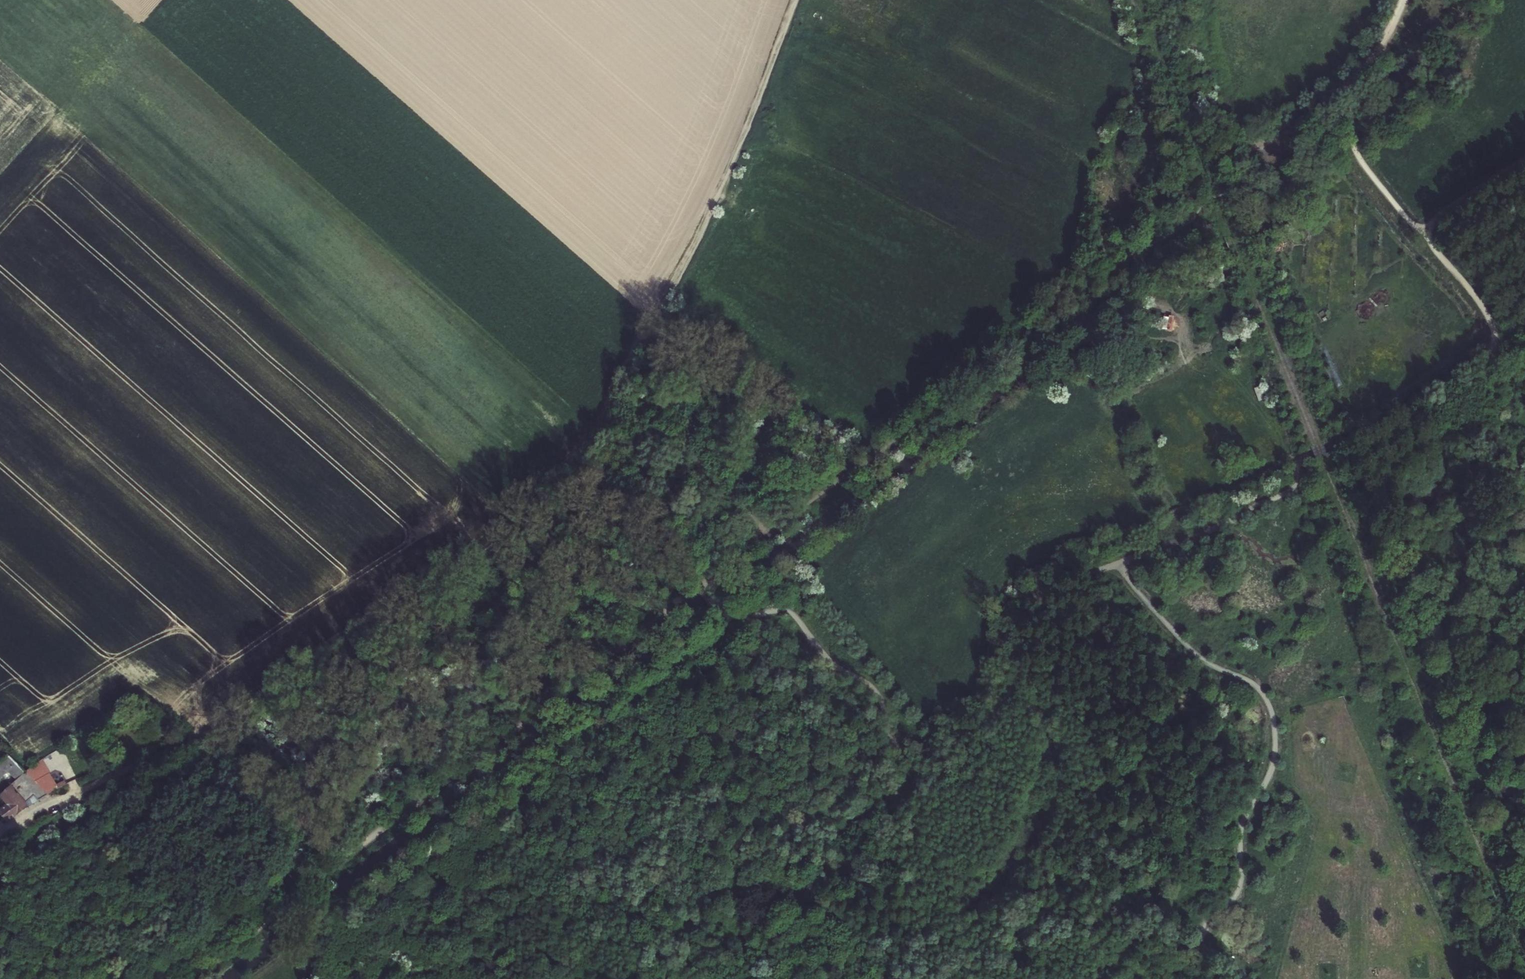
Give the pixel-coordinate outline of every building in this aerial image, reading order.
[(35,762),(17,772),(0,757),(0,758),(0,773),(2,771),(12,779),(0,791),(0,802),(5,807),(0,813),(0,820),(2,822),(43,795),(42,794),(50,790),(42,777),(44,776),(35,762)] [(61,768),(53,772),(60,787),(69,782),(61,768)]
